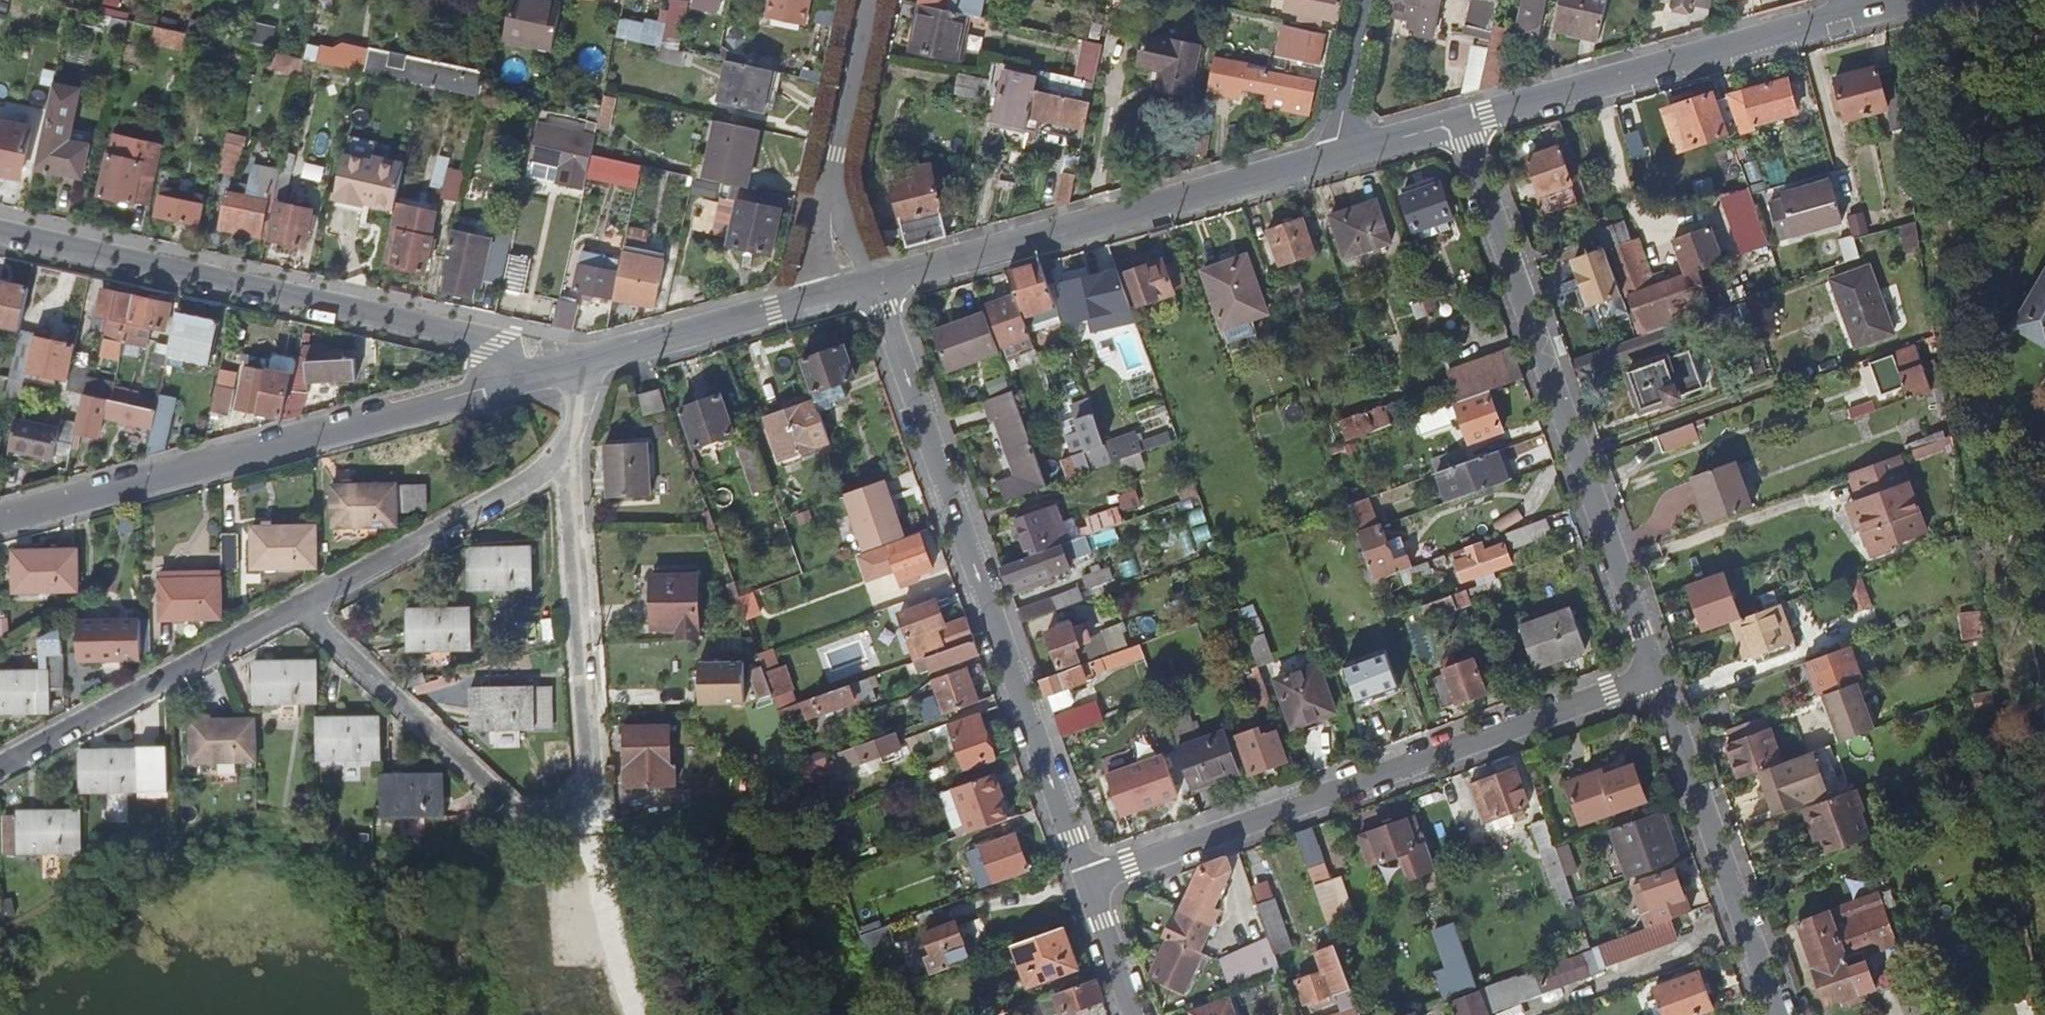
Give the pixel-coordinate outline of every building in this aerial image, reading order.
[(721,0),(697,0),(696,3),(719,8),(721,0)] [(810,0),(772,0),(769,16),(804,25),(810,0)] [(961,0),(923,0),(922,5),(959,13),(961,0)] [(959,13),(968,15),(981,18),(985,0),(961,0),(959,13)] [(1343,0),(1272,0),(1271,7),(1338,21),(1343,0)] [(1452,0),(1394,0),(1391,16),(1421,23),(1431,25),(1429,33),(1427,39),(1442,42),(1452,0)] [(1500,0),(1499,0),(1473,0),(1468,27),(1493,32),(1500,0)] [(1497,87),(1515,4),(1500,0),(1493,32),(1489,53),(1481,92),(1497,87)] [(1519,35),(1540,39),(1548,0),(1527,0),(1519,35)] [(1611,0),(1565,0),(1558,31),(1575,35),(1576,31),(1603,37),(1611,0)] [(1675,5),(1695,9),(1697,1),(1714,5),(1715,0),(1676,0),(1675,5)] [(958,61),(968,15),(959,13),(922,5),(912,51),(958,61)] [(548,69),(559,20),(512,10),(502,58),(548,69)] [(1429,33),(1431,25),(1421,23),(1419,31),(1429,33)] [(1320,65),(1327,35),(1283,25),(1276,56),(1271,54),(1267,69),(1291,74),(1294,59),(1320,65)] [(182,50),(185,34),(154,27),(151,43),(182,50)] [(661,47),(663,38),(619,28),(617,37),(661,47)] [(672,49),(676,30),(666,28),(663,38),(661,47),(672,49)] [(1189,99),(1199,51),(1145,40),(1140,64),(1165,69),(1160,93),(1189,99)] [(1096,85),(1105,45),(1088,41),(1079,81),(1085,82),(1096,85)] [(238,69),(240,57),(225,54),(226,48),(212,45),(208,63),(238,69)] [(385,66),(388,52),(367,47),(361,72),(420,85),(425,60),(405,55),(402,70),(385,66)] [(1481,92),(1489,53),(1478,51),(1475,68),(1468,67),(1462,97),(1481,92)] [(300,75),(303,59),(267,52),(264,67),(300,75)] [(1312,116),(1319,83),(1249,69),(1249,65),(1216,57),(1209,93),(1243,100),(1245,89),(1272,95),(1269,107),(1312,116)] [(479,97),(484,73),(425,60),(420,85),(479,97)] [(765,112),(774,72),(730,62),(722,103),(765,112)] [(1899,125),(1890,69),(1878,73),(1877,67),(1835,78),(1840,96),(1834,98),(1837,110),(1843,108),(1846,118),(1883,108),(1889,128),(1899,125)] [(986,100),(989,80),(959,74),(955,93),(986,100)] [(1028,130),(1037,91),(1038,82),(1002,74),(991,126),(1027,134),(1028,130)] [(1081,100),(1085,82),(1079,81),(1055,76),(1051,94),(1081,100)] [(1755,123),(1797,112),(1793,98),(1799,96),(1794,78),(1717,99),(1730,134),(1743,130),(1743,132),(1756,129),(1755,123)] [(68,142),(70,130),(63,129),(71,90),(51,85),(33,169),(81,178),(87,146),(68,142)] [(1087,129),(1092,103),(1081,100),(1051,94),(1037,91),(1028,130),(1039,133),(1041,119),(1087,129)] [(1677,152),(1726,135),(1712,93),(1675,106),(1681,122),(1668,127),(1677,152)] [(1681,122),(1675,106),(1663,110),(1668,127),(1681,122)] [(33,128),(0,121),(0,176),(3,165),(23,169),(33,128)] [(747,189),(760,130),(718,121),(705,180),(732,186),(747,189)] [(590,156),(594,139),(536,125),(525,176),(582,189),(586,172),(590,156)] [(154,182),(161,147),(113,137),(109,157),(106,157),(97,198),(132,205),(138,179),(154,182)] [(1581,180),(1568,144),(1527,159),(1540,195),(1581,180)] [(234,176),(240,148),(224,145),(218,173),(234,176)] [(283,204),(294,155),(283,153),(279,174),(275,192),(273,202),(278,203),(283,204)] [(395,205),(402,173),(368,166),(367,170),(353,167),(355,158),(344,156),(342,165),(341,165),(332,208),(392,221),(395,205)] [(636,183),(639,166),(590,156),(586,172),(636,183)] [(23,169),(3,165),(0,176),(0,177),(21,181),(23,169)] [(934,180),(930,165),(910,171),(911,177),(892,183),(910,248),(957,235),(950,208),(942,210),(934,180)] [(259,238),(269,191),(275,192),(279,174),(252,169),(248,187),(241,186),(239,196),(226,194),(219,230),(259,238)] [(1070,204),(1076,178),(1066,175),(1059,207),(1070,204)] [(953,207),(945,177),(934,180),(942,210),(950,208),(953,207)] [(148,208),(154,182),(138,179),(132,205),(148,208)] [(1451,217),(1439,184),(1437,184),(1435,179),(1405,189),(1407,195),(1404,196),(1415,230),(1420,228),(1447,219),(1451,217)] [(1842,224),(1831,182),(1781,195),(1783,201),(1769,204),(1779,241),(1842,224)] [(772,254),(785,198),(747,189),(732,186),(728,200),(739,203),(730,244),(772,254)] [(197,226),(201,206),(177,201),(178,194),(160,191),(154,217),(197,226)] [(273,202),(275,192),(269,191),(259,238),(265,239),(273,202)] [(454,216),(459,195),(442,192),(437,212),(454,216)] [(1713,234),(1723,263),(1770,246),(1750,192),(1717,198),(1726,223),(1711,229),(1713,234)] [(1386,234),(1375,200),(1329,216),(1341,249),(1386,234)] [(302,247),(306,228),(311,229),(314,216),(309,215),(310,210),(283,204),(278,203),(270,240),(302,247)] [(428,237),(433,212),(395,205),(392,221),(383,262),(393,264),(393,266),(423,272),(430,238),(428,237)] [(1314,252),(1302,218),(1267,231),(1279,265),(1314,252)] [(1423,237),(1450,228),(1447,219),(1420,228),(1423,237)] [(1723,263),(1713,234),(1704,230),(1673,241),(1685,275),(1668,281),(1664,270),(1642,278),(1623,222),(1599,231),(1601,237),(1605,249),(1606,251),(1612,249),(1642,335),(1656,330),(1671,325),(1713,310),(1705,290),(1699,272),(1715,266),(1723,263)] [(502,285),(511,243),(452,231),(443,272),(449,273),(445,290),(472,296),(474,286),(479,287),(480,281),(502,285)] [(1855,239),(1854,237),(1840,241),(1847,262),(1860,258),(1855,239)] [(1591,307),(1622,295),(1606,251),(1605,249),(1574,260),(1580,275),(1577,276),(1581,289),(1584,288),(1591,307)] [(610,297),(618,258),(582,250),(574,289),(585,292),(584,298),(594,300),(595,294),(610,297)] [(655,307),(664,263),(622,254),(614,298),(655,307)] [(524,295),(532,260),(510,255),(502,290),(524,295)] [(1184,285),(1175,261),(1147,270),(1146,265),(1127,272),(1138,305),(1173,292),(1172,289),(1184,285)] [(1265,312),(1247,261),(1232,266),(1231,261),(1203,271),(1228,342),(1256,332),(1250,317),(1265,312)] [(1912,326),(1888,262),(1832,283),(1856,347),(1912,326)] [(1055,305),(1040,263),(1021,268),(1006,272),(1015,296),(1022,317),(1031,314),(1055,305)] [(1721,284),(1715,266),(1699,272),(1705,290),(1721,284)] [(1130,307),(1117,272),(1102,276),(1101,275),(1064,285),(1065,289),(1059,291),(1069,324),(1130,307)] [(2015,327),(2044,344),(2044,276),(2015,327)] [(28,291),(0,285),(0,325),(20,330),(28,291)] [(1743,288),(1728,293),(1731,301),(1746,296),(1743,288)] [(120,356),(133,298),(102,291),(97,316),(111,319),(108,332),(112,333),(110,342),(113,342),(110,357),(120,359),(120,356)] [(1630,319),(1622,295),(1591,307),(1582,309),(1591,332),(1630,319)] [(1022,317),(1015,296),(987,305),(1001,346),(1029,336),(1022,317)] [(165,331),(170,307),(133,298),(120,356),(138,359),(140,347),(146,348),(151,328),(165,331)] [(571,330),(577,305),(559,301),(553,326),(571,330)] [(1746,302),(1707,316),(1712,331),(1736,322),(1739,332),(1754,327),(1746,302)] [(1060,320),(1055,305),(1031,314),(1036,329),(1060,320)] [(210,364),(219,322),(180,314),(172,355),(184,358),(210,364)] [(999,356),(984,315),(958,324),(960,330),(935,338),(947,373),(999,356)] [(935,338),(960,330),(958,324),(933,333),(935,338)] [(1677,343),(1671,325),(1656,330),(1662,348),(1677,343)] [(1577,378),(1662,348),(1656,330),(1642,335),(1637,337),(1571,360),(1577,378)] [(71,367),(75,348),(33,339),(34,336),(20,333),(10,379),(25,382),(27,373),(68,381),(71,367)] [(1004,355),(1032,345),(1029,336),(1001,346),(1004,355)] [(166,367),(170,346),(157,343),(153,364),(166,367)] [(841,382),(855,377),(844,345),(800,361),(815,402),(818,411),(825,409),(848,401),(841,382)] [(1941,385),(1932,361),(1922,365),(1914,345),(1869,362),(1881,394),(1905,385),(1909,397),(1941,385)] [(356,379),(354,358),(343,359),(342,352),(328,353),(328,347),(306,348),(307,365),(298,363),(296,375),(286,418),(286,420),(304,414),(308,394),(308,382),(356,379)] [(1458,401),(1524,378),(1513,349),(1448,372),(1458,401)] [(1702,390),(1688,351),(1628,372),(1642,411),(1702,390)] [(184,358),(172,355),(170,364),(182,366),(184,358)] [(296,375),(298,363),(296,358),(276,355),(272,357),(270,369),(296,375)] [(114,388),(114,386),(84,380),(86,370),(71,367),(68,381),(66,391),(84,394),(84,395),(111,401),(114,388)] [(286,418),(296,375),(270,369),(267,369),(267,372),(247,368),(238,408),(286,418)] [(138,400),(140,394),(114,388),(111,401),(143,408),(145,401),(138,400)] [(1945,390),(1933,392),(1937,417),(1948,416),(1945,390)] [(224,421),(229,395),(215,392),(210,418),(224,421)] [(1503,431),(1489,393),(1456,405),(1470,443),(1503,431)] [(1046,487),(1013,394),(983,404),(991,426),(999,423),(1020,479),(1000,487),(1006,501),(1046,487)] [(152,429),(156,411),(143,408),(111,401),(84,395),(80,414),(102,418),(152,429)] [(665,410),(660,395),(645,400),(650,415),(665,410)] [(734,434),(720,395),(680,409),(694,447),(704,444),(706,449),(724,443),(723,438),(734,434)] [(163,454),(175,402),(159,398),(156,411),(152,429),(146,458),(163,454)] [(1105,446),(1089,401),(1071,408),(1080,432),(1075,434),(1078,442),(1083,440),(1087,452),(1105,446)] [(818,411),(815,402),(770,417),(784,455),(828,439),(821,419),(818,411)] [(1844,413),(1847,420),(1874,409),(1872,402),(1844,413)] [(1392,425),(1385,406),(1342,421),(1348,440),(1392,425)] [(828,417),(825,409),(818,411),(821,419),(828,417)] [(97,440),(102,418),(80,414),(76,429),(75,435),(78,436),(97,440)] [(75,435),(76,429),(59,426),(58,430),(18,421),(12,449),(69,462),(72,450),(75,435)] [(1697,439),(1692,424),(1656,437),(1662,452),(1697,439)] [(1911,448),(1944,436),(1942,430),(1903,444),(1905,450),(1911,448)] [(1951,433),(1944,436),(1911,448),(1915,459),(1952,445),(1951,433)] [(772,487),(755,441),(740,446),(756,492),(772,487)] [(1112,463),(1105,446),(1087,452),(1084,454),(1090,471),(1112,463)] [(649,499),(643,447),(600,452),(606,504),(649,499)] [(1469,461),(1465,449),(1444,457),(1448,469),(1469,461)] [(1448,503),(1508,482),(1497,451),(1469,461),(1448,469),(1437,473),(1448,503)] [(1906,479),(1897,453),(1846,471),(1855,496),(1872,491),(1875,499),(1880,497),(1882,502),(1856,511),(1872,554),(1893,547),(1892,542),(1925,531),(1911,491),(1904,493),(1900,481),(1906,479)] [(1090,471),(1084,454),(1073,458),(1079,475),(1090,471)] [(1079,475),(1073,458),(1061,462),(1067,479),(1079,475)] [(1749,506),(1734,461),(1692,477),(1707,522),(1749,506)] [(910,535),(890,478),(849,492),(869,550),(910,535)] [(413,512),(413,485),(334,486),(335,527),(397,526),(397,513),(413,512)] [(427,512),(426,485),(413,485),(413,512),(427,512)] [(1856,511),(1882,502),(1880,497),(1875,499),(1872,491),(1855,496),(1843,501),(1863,557),(1872,554),(1856,511)] [(1379,527),(1373,510),(1387,505),(1383,492),(1346,506),(1357,535),(1379,527)] [(1068,543),(1061,522),(1052,526),(1046,508),(1015,520),(1026,551),(1030,550),(1045,544),(1047,550),(1056,547),(1068,543)] [(1551,533),(1546,519),(1507,533),(1513,547),(1551,533)] [(1411,567),(1401,536),(1386,541),(1381,526),(1379,527),(1357,535),(1374,581),(1409,568),(1411,567)] [(1060,557),(1115,537),(1111,527),(1068,543),(1056,547),(1060,557)] [(316,568),(315,528),(254,528),(255,568),(316,568)] [(240,567),(239,535),(222,535),(222,568),(240,567)] [(931,570),(919,535),(860,556),(868,579),(897,569),(901,581),(931,570)] [(1511,563),(1505,545),(1485,552),(1481,542),(1467,547),(1470,557),(1456,562),(1463,581),(1511,563)] [(1047,550),(1045,544),(1030,550),(1032,556),(1047,550)] [(1016,587),(1064,569),(1060,557),(1056,547),(1047,550),(1032,556),(1001,567),(1011,596),(1019,593),(1016,587)] [(1470,557),(1467,547),(1453,552),(1456,562),(1470,557)] [(79,588),(78,548),(15,549),(16,589),(79,588)] [(534,589),(534,548),(470,549),(470,589),(534,589)] [(1431,575),(1426,562),(1411,567),(1409,568),(1414,582),(1431,575)] [(1735,604),(1723,570),(1688,583),(1699,617),(1735,604)] [(700,638),(699,576),(654,576),(654,628),(678,627),(678,639),(700,638)] [(223,618),(222,578),(161,578),(161,618),(223,618)] [(1506,595),(1499,578),(1474,587),(1480,604),(1506,595)] [(1870,606),(1860,578),(1845,583),(1854,611),(1870,606)] [(1426,619),(1471,604),(1466,590),(1421,606),(1426,619)] [(973,640),(965,618),(945,625),(936,600),(898,614),(916,661),(925,658),(973,640)] [(1021,624),(1055,612),(1051,600),(1017,612),(1021,624)] [(1795,649),(1779,604),(1733,622),(1745,656),(1765,649),(1769,658),(1795,649)] [(1586,650),(1572,610),(1519,629),(1534,668),(1586,650)] [(1984,634),(1980,610),(1960,612),(1963,637),(1984,634)] [(471,650),(471,614),(461,614),(409,614),(410,650),(471,650)] [(142,659),(141,619),(79,620),(79,660),(142,659)] [(61,620),(41,640),(42,673),(0,673),(0,713),(49,712),(49,688),(64,687),(61,620)] [(1090,641),(1084,626),(1074,629),(1072,624),(1047,633),(1059,668),(1080,661),(1081,666),(1089,663),(1100,659),(1105,657),(1099,640),(1080,647),(1079,645),(1090,641)] [(930,670),(978,653),(973,640),(925,658),(930,670)] [(1104,670),(1143,656),(1139,645),(1105,657),(1100,659),(1104,670)] [(1860,679),(1848,646),(1806,662),(1818,694),(1859,679),(1860,679)] [(1399,688),(1385,649),(1343,665),(1358,704),(1399,688)] [(798,704),(784,666),(778,668),(771,650),(757,655),(778,712),(798,704)] [(1486,692),(1474,659),(1455,666),(1452,657),(1441,661),(1446,675),(1432,680),(1442,708),(1486,692)] [(747,703),(745,663),(700,664),(701,705),(747,703)] [(1094,679),(1089,663),(1081,666),(1041,680),(1047,696),(1069,688),(1071,693),(1087,688),(1085,682),(1094,679)] [(317,705),(317,664),(256,666),(256,705),(317,705)] [(1333,712),(1317,665),(1276,679),(1295,734),(1317,727),(1314,719),(1333,712)] [(978,702),(965,668),(933,679),(945,714),(978,702)] [(1274,709),(1260,670),(1248,675),(1262,713),(1274,709)] [(877,700),(869,678),(855,683),(863,706),(877,700)] [(1831,730),(1872,715),(1859,679),(1818,694),(1831,730)] [(855,701),(849,685),(802,703),(808,718),(855,701)] [(556,729),(555,689),(471,689),(472,730),(494,730),(520,729),(556,729)] [(1733,690),(1724,693),(1728,704),(1737,700),(1733,690)] [(1992,708),(1990,693),(1974,695),(1976,710),(1992,708)] [(1062,738),(1102,723),(1096,704),(1055,719),(1062,738)] [(995,760),(978,713),(949,724),(965,771),(995,760)] [(1779,759),(1764,716),(1728,730),(1732,742),(1725,744),(1736,774),(1779,759)] [(380,762),(380,721),(317,721),(318,762),(380,762)] [(256,763),(256,723),(248,723),(193,723),(194,764),(256,763)] [(672,789),(671,727),(626,727),(627,790),(672,789)] [(520,729),(494,730),(495,748),(520,748),(520,729)] [(1260,737),(1257,730),(1239,736),(1242,744),(1260,737)] [(932,745),(928,732),(904,740),(909,754),(932,745)] [(1286,761),(1276,732),(1260,737),(1242,744),(1239,745),(1250,774),(1286,761)] [(903,757),(894,733),(874,740),(798,768),(803,784),(880,755),(883,764),(903,757)] [(1236,774),(1221,733),(1176,748),(1191,790),(1236,774)] [(169,783),(168,751),(81,753),(82,793),(144,792),(144,783),(169,783)] [(1827,794),(1812,752),(1760,771),(1766,787),(1769,795),(1775,813),(1827,794)] [(1178,795),(1165,757),(1107,777),(1121,816),(1178,795)] [(1646,799),(1634,765),(1604,777),(1601,771),(1566,784),(1581,824),(1646,799)] [(1528,806),(1515,770),(1470,786),(1482,822),(1528,806)] [(1007,820),(999,796),(1002,795),(995,774),(971,783),(971,785),(954,791),(970,834),(1007,820)] [(443,819),(443,779),(390,778),(381,778),(381,805),(381,819),(443,819)] [(1769,795),(1766,787),(1758,790),(1761,798),(1769,795)] [(1870,837),(1861,812),(1864,811),(1856,789),(1802,809),(1810,830),(1817,827),(1820,837),(1826,853),(1870,837)] [(82,854),(82,813),(20,814),(20,817),(5,817),(5,854),(82,854)] [(1679,860),(1662,814),(1632,825),(1631,822),(1610,830),(1628,879),(1679,860)] [(1434,869),(1423,835),(1419,836),(1412,817),(1359,836),(1370,867),(1403,855),(1411,877),(1434,869)] [(1556,849),(1546,820),(1530,825),(1540,854),(1556,849)] [(1331,881),(1311,827),(1295,833),(1314,887),(1331,881)] [(1820,837),(1817,827),(1810,830),(1813,840),(1820,837)] [(1028,869),(1015,835),(967,853),(979,888),(1028,869)] [(1585,894),(1568,844),(1556,849),(1573,898),(1585,894)] [(1200,952),(1214,923),(1208,921),(1231,870),(1227,857),(1199,868),(1199,871),(1177,920),(1172,917),(1164,937),(1168,939),(1151,975),(1186,991),(1203,953),(1200,952)] [(1681,887),(1675,870),(1643,881),(1658,923),(1691,911),(1685,896),(1681,898),(1677,888),(1681,887)] [(1342,914),(1332,886),(1315,892),(1325,920),(1342,914)] [(1863,956),(1895,945),(1878,895),(1798,923),(1826,1006),(1875,989),(1863,956)] [(1290,948),(1273,900),(1256,905),(1267,938),(1273,954),(1290,948)] [(1476,989),(1453,921),(1433,928),(1448,970),(1434,975),(1443,1001),(1448,1000),(1476,989)] [(1677,940),(1670,921),(1605,944),(1611,963),(1677,940)] [(969,960),(955,922),(924,933),(931,953),(924,955),(931,974),(969,960)] [(867,961),(897,951),(888,925),(858,936),(867,961)] [(1077,969),(1063,926),(1012,945),(1027,986),(1077,969)] [(931,953),(924,933),(917,935),(924,955),(931,953)] [(1273,954),(1267,938),(1219,956),(1229,988),(1278,970),(1273,954)] [(1334,947),(1316,953),(1322,972),(1295,982),(1301,1000),(1312,997),(1315,1007),(1335,1000),(1340,1014),(1338,1014),(1358,1014),(1334,947)] [(1487,1014),(1600,974),(1591,950),(1478,991),(1487,1014)] [(1700,972),(1655,988),(1665,1014),(1695,1014),(1713,1009),(1700,972)] [(1060,1014),(1102,1000),(1094,978),(1053,993),(1060,1014)] [(2043,999),(2041,986),(2024,992),(2029,1004),(2043,999)] [(1478,989),(1476,989),(1448,1000),(1453,1014),(1487,1014),(1478,991),(1478,989)] [(1233,999),(1196,1012),(1198,1014),(1239,1014),(1233,999)] [(1033,1001),(1008,1010),(1010,1014),(1038,1014),(1033,1001)]
